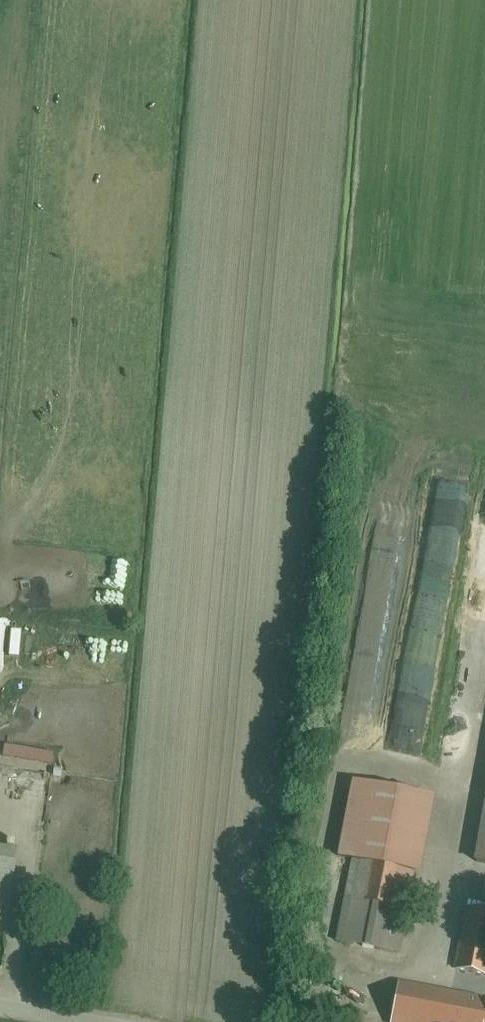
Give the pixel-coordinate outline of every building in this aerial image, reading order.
[(340,860),(349,861),(335,944),(396,955),(411,872),(422,874),(434,802),(353,788),(340,860)] [(10,924),(19,853),(0,850),(0,922),(10,924)] [(456,972),(484,978),(484,977),(484,916),(468,913),(456,972)] [(402,988),(395,1021),(484,1021),(484,1006),(402,988)]
